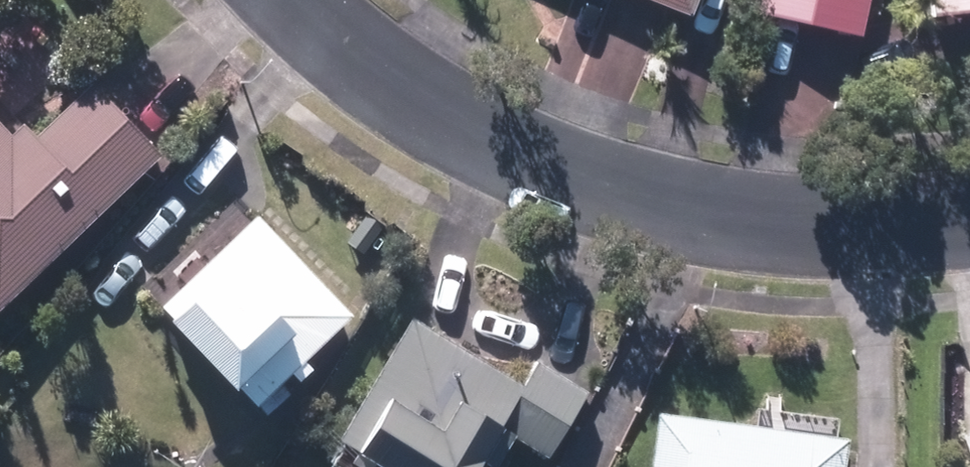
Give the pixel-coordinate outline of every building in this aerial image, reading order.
[(701,17),(707,0),(657,0),(701,17)] [(867,34),(874,0),(768,0),(765,13),(867,34)] [(943,21),(969,17),(969,0),(940,0),(943,21)] [(5,314),(7,311),(167,156),(98,84),(43,137),(30,124),(18,135),(0,117),(0,309),(5,314)] [(166,308),(261,407),(295,374),(302,381),(314,370),(307,362),(354,316),(260,218),(166,308)] [(528,384),(417,318),(345,441),(388,466),(492,466),(507,441),(496,436),(528,384)] [(590,394),(539,365),(528,384),(496,436),(507,441),(547,465),(590,394)] [(855,440),(663,413),(656,466),(851,466),(855,440)]
